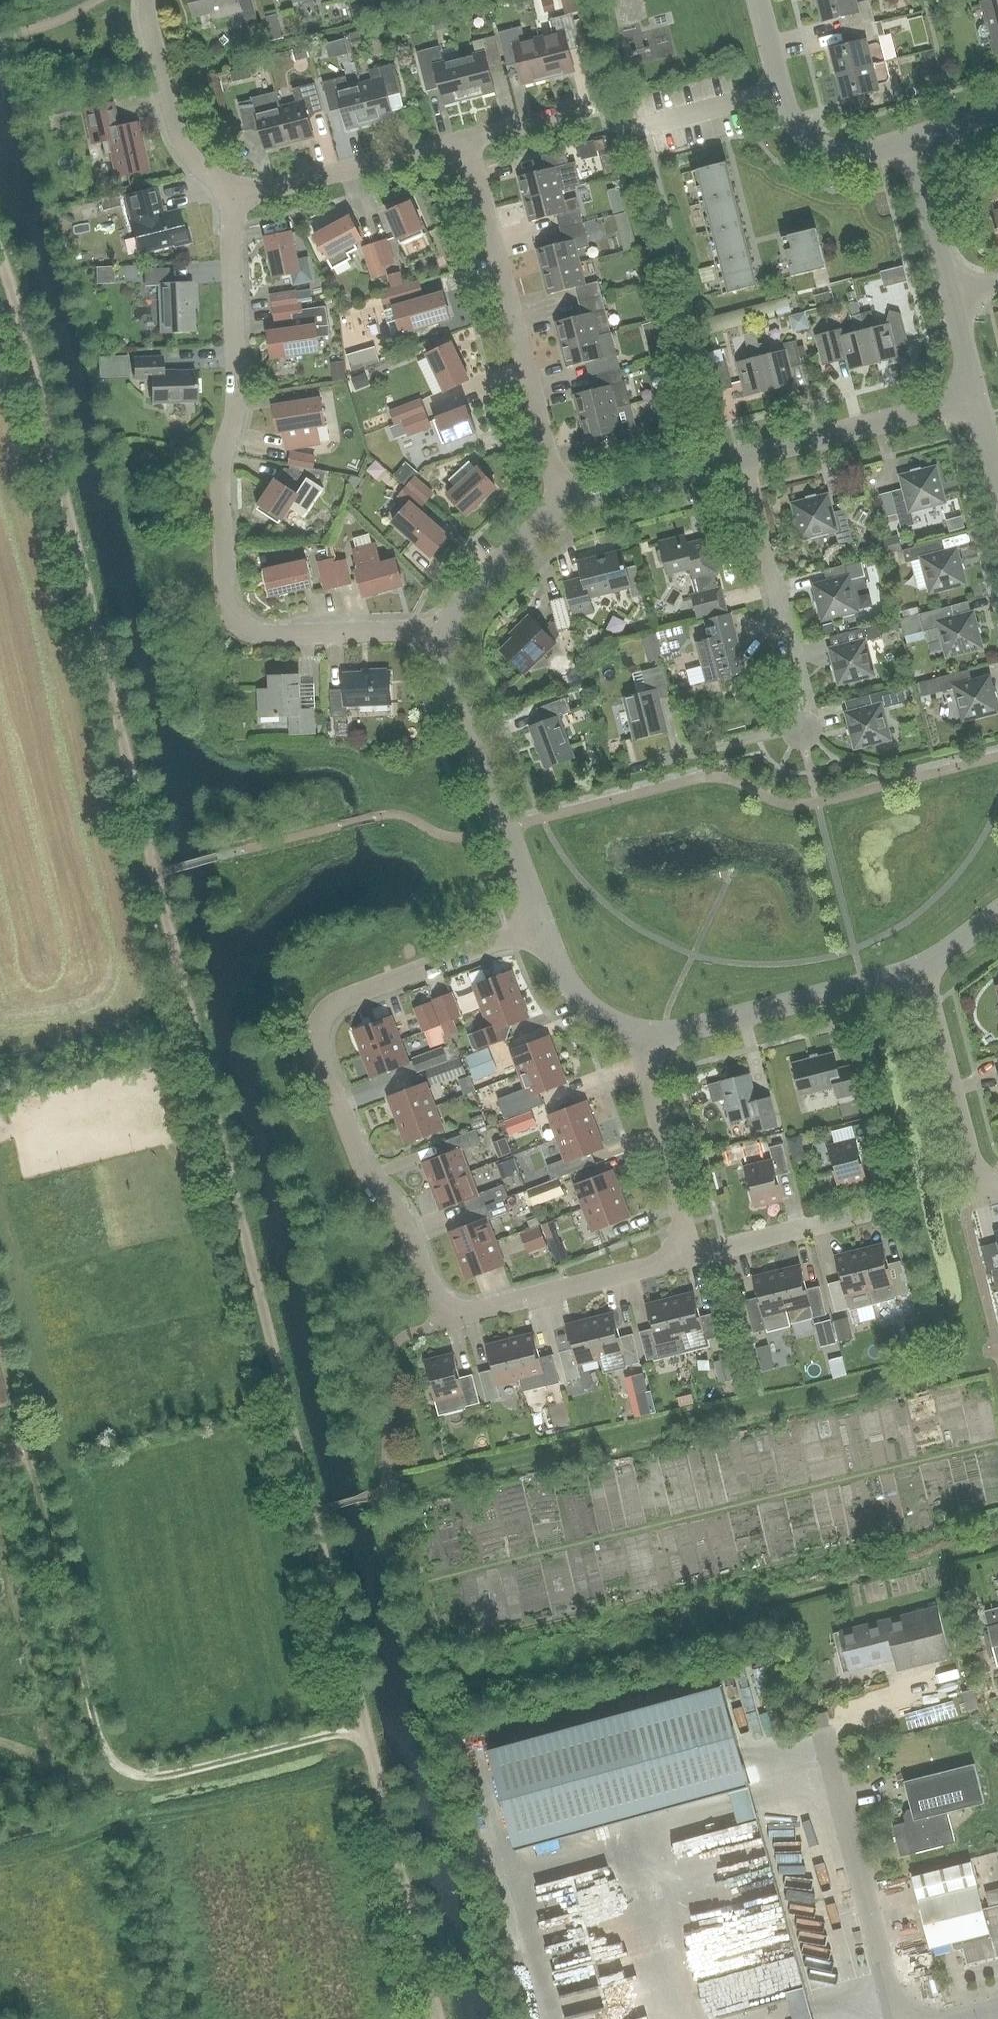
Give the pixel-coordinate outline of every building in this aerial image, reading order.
[(258,24),(252,0),(190,0),(194,17),(212,13),(214,19),(239,13),(243,28),(258,24)] [(875,23),(870,0),(869,0),(857,3),(856,0),(818,0),(823,22),(846,16),(849,29),(875,23)] [(986,24),(981,25),(978,30),(981,42),(986,45),(991,44),(992,51),(997,50),(997,0),(980,5),(986,24)] [(539,38),(549,77),(575,71),(570,50),(581,48),(572,14),(550,19),(554,35),(539,38)] [(916,47),(931,44),(924,16),(909,20),(916,47)] [(830,49),(837,74),(885,62),(875,23),(849,29),(853,43),(830,49)] [(519,63),(524,84),(549,77),(539,38),(525,42),(521,26),(499,32),(507,66),(519,63)] [(460,58),(470,98),(495,91),(488,66),(502,62),(495,36),(473,42),(476,54),(460,58)] [(349,38),(329,41),(331,56),(351,53),(349,38)] [(444,104),(470,98),(460,58),(443,62),(439,46),(417,52),(427,91),(440,87),(444,104)] [(885,62),(837,74),(843,99),(866,93),(869,107),(895,100),(885,62)] [(360,84),(370,123),(393,117),(388,97),(400,94),(392,64),(369,70),(372,81),(360,84)] [(342,109),(347,129),(370,123),(360,84),(348,87),(346,76),(323,82),(330,112),(342,109)] [(290,144),(314,137),(308,115),(322,111),(315,83),(293,89),(296,103),(280,107),(290,144)] [(238,103),(246,131),(260,127),(266,150),(290,144),(280,107),(276,91),(252,97),(253,99),(238,103)] [(105,153),(110,152),(116,176),(148,169),(137,123),(117,127),(112,104),(84,110),(91,144),(102,142),(105,153)] [(650,153),(646,139),(637,142),(640,156),(650,153)] [(603,140),(578,146),(581,156),(605,149),(603,140)] [(575,162),(568,164),(565,150),(541,156),(545,170),(518,176),(524,199),(561,190),(581,185),(575,162)] [(726,163),(692,171),(700,202),(734,193),(726,163)] [(174,247),(191,243),(188,230),(183,231),(178,210),(162,214),(155,188),(125,196),(132,222),(131,222),(139,253),(173,244),(174,247)] [(561,190),(524,199),(530,222),(556,215),(560,229),(583,223),(580,209),(577,198),(564,201),(561,190)] [(708,233),(742,224),(734,193),(700,202),(708,233)] [(401,244),(425,234),(411,202),(387,212),(401,244)] [(631,211),(619,213),(623,248),(636,246),(631,211)] [(320,232),(319,234),(315,236),(332,269),(351,259),(348,254),(358,249),(355,243),(362,240),(350,217),(330,228),(328,228),(326,228),(324,228),(323,229),(322,230),(321,231),(320,232)] [(563,242),(537,249),(542,272),(580,262),(577,250),(589,247),(587,237),(583,223),(560,229),(563,242)] [(750,255),(742,224),(708,233),(716,263),(750,255)] [(816,229),(782,237),(792,276),(826,268),(816,229)] [(297,260),(291,233),(266,238),(275,277),(292,273),(294,284),(312,280),(308,258),(297,260)] [(387,239),(375,243),(385,275),(387,274),(385,267),(396,263),(387,239)] [(385,275),(375,243),(362,247),(373,279),(385,275)] [(724,294),(757,285),(750,255),(716,263),(724,294)] [(585,285),(580,262),(542,272),(548,294),(575,288),(578,301),(602,295),(598,281),(585,285)] [(112,280),(111,265),(98,266),(99,281),(112,280)] [(161,332),(194,330),(192,283),(169,284),(169,268),(144,269),(145,286),(159,285),(161,332)] [(388,291),(420,282),(419,280),(404,284),(400,272),(388,276),(391,288),(387,289),(388,291)] [(420,282),(388,291),(388,292),(380,295),(384,307),(424,295),(420,282)] [(296,290),(270,294),(272,308),(301,303),(301,302),(313,300),(311,289),(296,291),(296,290)] [(396,307),(397,308),(385,311),(392,334),(403,331),(404,332),(450,318),(443,293),(396,307)] [(582,315),(555,322),(561,344),(598,335),(611,331),(605,309),(602,295),(578,301),(582,315)] [(703,336),(791,312),(787,297),(699,321),(703,336)] [(301,303),(272,308),(275,323),(304,318),(302,310),(301,303)] [(305,327),(271,332),(275,357),(319,351),(317,337),(330,335),(326,307),(302,310),(304,318),(305,327)] [(886,324),(876,326),(872,311),(861,314),(874,364),(898,358),(895,346),(908,343),(901,313),(890,310),(886,324)] [(823,366),(847,360),(850,370),(874,364),(861,314),(850,316),(854,332),(841,335),(840,329),(815,335),(823,366)] [(656,322),(642,326),(645,340),(660,336),(656,322)] [(598,335),(561,344),(567,367),(593,360),(597,374),(620,368),(617,354),(611,332),(598,335)] [(746,397),(771,391),(762,355),(761,356),(759,345),(755,332),(744,335),(750,359),(737,362),(746,397)] [(762,355),(771,391),(794,385),(790,368),(802,365),(796,341),(783,344),(785,350),(771,353),(769,342),(759,345),(761,356),(762,355)] [(428,355),(445,391),(468,380),(451,343),(428,355)] [(152,403),(196,401),(195,371),(162,372),(162,357),(134,359),(135,379),(151,378),(152,403)] [(336,377),(347,376),(347,360),(336,360),(336,377)] [(715,392),(733,387),(726,361),(708,365),(715,392)] [(600,388),(574,394),(579,417),(617,408),(616,407),(629,404),(624,382),(620,368),(597,374),(600,388)] [(319,443),(316,426),(325,424),(321,399),(277,406),(281,431),(285,431),(288,448),(319,443)] [(393,424),(425,411),(421,399),(388,411),(393,424)] [(617,408),(579,417),(585,440),(612,433),(615,447),(643,440),(639,426),(636,426),(631,404),(617,408)] [(434,420),(444,444),(476,431),(467,408),(434,420)] [(431,428),(425,411),(393,424),(394,426),(403,422),(408,436),(431,428)] [(291,454),(289,464),(313,469),(315,458),(291,454)] [(313,469),(289,464),(289,465),(291,465),(291,469),(285,468),(258,509),(280,523),(290,508),(305,518),(324,488),(318,484),(320,471),(313,469)] [(416,477),(418,474),(409,466),(398,478),(398,479),(407,486),(416,477)] [(463,467),(449,480),(456,489),(449,495),(466,514),(496,487),(478,468),(477,470),(471,475),(463,467)] [(905,488),(892,492),(901,528),(915,525),(911,510),(944,501),(935,468),(902,477),(905,488)] [(407,486),(425,502),(434,492),(416,477),(407,486)] [(408,506),(393,523),(430,555),(447,535),(418,510),(425,502),(407,486),(398,497),(408,506)] [(839,544),(853,540),(845,510),(832,513),(827,496),(794,504),(795,508),(791,509),(794,521),(798,520),(802,538),(809,536),(810,539),(830,534),(829,531),(835,529),(839,544)] [(662,562),(665,562),(668,574),(686,569),(686,572),(690,574),(693,574),(694,578),(695,577),(700,595),(693,596),(698,616),(727,608),(721,587),(718,588),(714,573),(716,572),(708,539),(687,544),(685,536),(660,542),(662,550),(659,550),(657,554),(659,561),(662,562)] [(901,550),(898,536),(881,539),(885,554),(901,550)] [(964,583),(956,549),(941,553),(938,541),(903,550),(906,563),(923,558),(931,591),(964,583)] [(353,549),(359,571),(357,571),(364,596),(369,595),(370,595),(372,596),(373,596),(374,596),(376,596),(377,596),(378,595),(379,594),(380,593),(380,591),(403,585),(395,560),(382,564),(376,543),(353,549)] [(583,579),(566,583),(574,616),(593,612),(589,596),(630,585),(634,598),(645,595),(637,565),(626,568),(622,552),(579,563),(583,579)] [(324,590),(339,587),(333,558),(318,561),(324,590)] [(333,558),(339,587),(352,584),(346,559),(335,561),(334,558),(333,558)] [(307,561),(264,571),(269,596),(313,586),(307,561)] [(823,619),(857,610),(849,581),(866,576),(862,561),(826,570),(829,582),(815,586),(823,619)] [(558,633),(558,631),(572,628),(565,597),(550,601),(554,620),(544,631),(529,615),(518,626),(521,630),(501,650),(523,672),(555,642),(552,639),(558,633)] [(981,647),(972,613),(964,615),(961,603),(919,614),(923,630),(940,625),(948,655),(981,647)] [(706,682),(734,675),(734,674),(746,671),(731,613),(703,620),(708,640),(696,643),(706,682)] [(923,630),(918,614),(901,619),(905,635),(923,630)] [(840,683),(873,674),(864,641),(881,637),(878,625),(843,633),(846,646),(831,649),(840,683)] [(688,641),(685,626),(657,633),(663,657),(665,657),(667,664),(677,661),(676,659),(684,657),(682,649),(688,641)] [(641,637),(648,661),(661,658),(655,633),(641,637)] [(642,671),(647,693),(626,698),(636,738),(665,731),(658,700),(669,697),(661,666),(642,671)] [(964,719),(997,711),(989,677),(972,681),(969,670),(938,678),(942,692),(956,688),(964,719)] [(347,706),(391,704),(390,671),(344,673),(345,689),(330,690),(331,718),(348,717),(347,706)] [(292,734),(314,733),(313,709),(300,710),(299,675),(271,676),(271,689),(260,690),(261,717),(291,715),(292,734)] [(889,738),(882,709),(907,702),(903,687),(870,695),(873,707),(847,714),(856,747),(889,738)] [(571,712),(566,698),(537,709),(542,722),(530,727),(546,768),(574,757),(558,717),(571,712)] [(520,995),(511,972),(486,981),(482,969),(469,974),(474,986),(482,1009),(520,995)] [(441,1025),(453,1020),(461,1017),(452,993),(431,1001),(441,1025)] [(528,1018),(520,995),(482,1009),(491,1031),(470,1039),(475,1051),(506,1040),(501,1028),(528,1018)] [(439,1025),(430,1002),(415,1008),(424,1031),(439,1025)] [(363,1054),(400,1040),(391,1017),(354,1031),(363,1054)] [(520,1074),(557,1060),(548,1037),(511,1051),(520,1074)] [(409,1063),(400,1040),(363,1054),(371,1077),(409,1063)] [(417,1072),(447,1061),(442,1047),(412,1058),(417,1072)] [(475,1080),(491,1074),(481,1050),(466,1056),(475,1080)] [(838,1098),(859,1093),(852,1066),(838,1069),(834,1053),(793,1063),(801,1095),(835,1087),(838,1098)] [(426,1070),(432,1086),(466,1074),(460,1058),(426,1070)] [(538,1093),(566,1083),(557,1060),(520,1074),(526,1089),(497,1100),(504,1119),(543,1104),(538,1093)] [(749,1074),(720,1082),(708,1085),(712,1100),(724,1097),(731,1122),(746,1118),(749,1128),(762,1125),(763,1129),(777,1126),(770,1097),(756,1101),(749,1074)] [(397,1120),(434,1106),(426,1083),(389,1097),(397,1120)] [(586,1102),(549,1116),(557,1139),(595,1125),(586,1102)] [(443,1129),(434,1106),(397,1120),(406,1143),(443,1129)] [(505,1121),(510,1135),(536,1125),(531,1111),(505,1121)] [(828,1147),(838,1185),(866,1178),(860,1155),(873,1151),(866,1123),(853,1127),(856,1140),(828,1147)] [(576,1158),(603,1148),(595,1125),(557,1139),(566,1161),(549,1167),(554,1179),(580,1169),(576,1158)] [(432,1186),(469,1172),(460,1150),(480,1142),(476,1130),(446,1141),(450,1153),(423,1163),(432,1186)] [(773,1161),(745,1168),(754,1206),(783,1199),(777,1176),(790,1172),(782,1144),(769,1148),(773,1161)] [(621,1194),(612,1171),(575,1185),(584,1208),(621,1194)] [(478,1195),(469,1172),(432,1186),(441,1209),(478,1195)] [(527,1190),(533,1206),(564,1194),(558,1178),(527,1190)] [(485,1205),(502,1199),(508,1197),(503,1185),(481,1194),(485,1205)] [(593,1231),(630,1217),(621,1194),(584,1208),(593,1231)] [(458,1256),(495,1242),(487,1220),(507,1212),(502,1199),(485,1205),(472,1210),(477,1222),(449,1233),(458,1256)] [(540,1226),(520,1234),(528,1254),(547,1246),(540,1226)] [(504,1265),(495,1242),(458,1256),(467,1279),(504,1265)] [(896,1297),(909,1293),(902,1265),(889,1268),(883,1245),(859,1251),(872,1303),(896,1297)] [(859,1251),(835,1258),(841,1281),(829,1284),(836,1312),(849,1309),(872,1303),(859,1251)] [(801,1266),(777,1273),(786,1310),(810,1304),(813,1318),(826,1315),(819,1286),(807,1289),(801,1266)] [(753,1333),(766,1330),(767,1332),(790,1326),(786,1310),(777,1273),(753,1279),(759,1302),(746,1305),(753,1333)] [(710,1346),(708,1340),(719,1337),(713,1314),(700,1317),(694,1294),(670,1300),(684,1353),(710,1346)] [(647,1360),(653,1359),(654,1361),(684,1353),(670,1300),(646,1306),(652,1329),(640,1332),(647,1360)] [(603,1372),(640,1362),(633,1334),(620,1337),(614,1314),(590,1320),(600,1358),(603,1372)] [(834,1321),(839,1342),(854,1338),(849,1318),(834,1321)] [(576,1364),(600,1358),(590,1320),(566,1326),(572,1349),(559,1353),(567,1381),(580,1378),(576,1364)] [(836,1343),(830,1320),(815,1324),(821,1347),(836,1343)] [(510,1341),(520,1378),(543,1372),(547,1386),(560,1383),(553,1354),(540,1358),(534,1335),(510,1341)] [(496,1384),(520,1378),(510,1341),(486,1347),(492,1370),(479,1373),(487,1401),(500,1398),(496,1384)] [(425,1362),(435,1400),(439,1416),(467,1408),(467,1406),(480,1403),(472,1375),(460,1378),(454,1355),(425,1362)] [(734,1379),(729,1358),(714,1362),(720,1383),(734,1379)] [(641,1375),(628,1379),(637,1415),(656,1411),(651,1391),(646,1393),(641,1375)] [(899,1670),(950,1657),(938,1607),(841,1631),(848,1660),(863,1656),(866,1666),(896,1659),(899,1670)] [(984,1611),(997,1666),(997,1607),(984,1611)] [(722,1688),(490,1751),(517,1848),(748,1785),(722,1688)] [(902,1817),(903,1823),(893,1825),(901,1856),(955,1843),(948,1812),(985,1803),(975,1763),(904,1781),(912,1810),(904,1812),(902,1817)] [(637,1859),(535,1882),(550,1950),(590,1941),(586,1922),(648,1908),(637,1859)] [(997,1956),(997,1905),(983,1908),(977,1885),(918,1900),(930,1947),(952,1942),(953,1948),(957,1950),(963,1949),(967,1964),(997,1956)] [(796,2018),(816,2018),(806,1984),(787,1990),(796,2018)]
